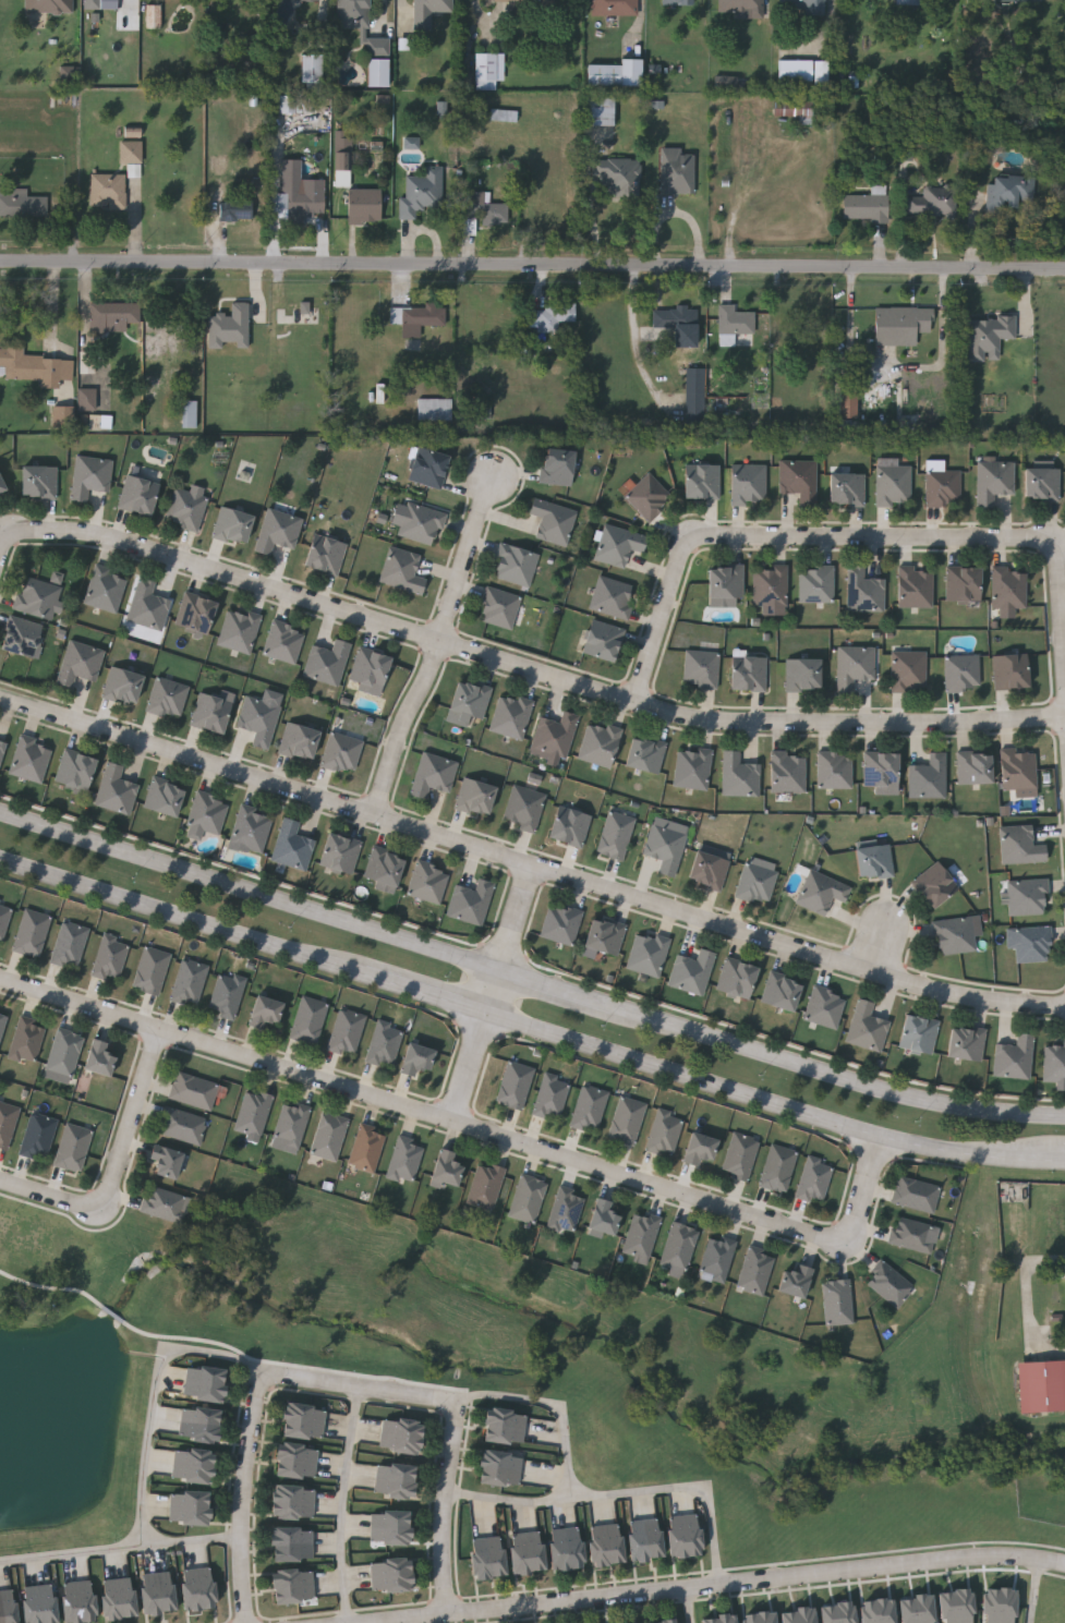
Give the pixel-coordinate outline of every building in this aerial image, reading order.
[(25,13),(25,0),(73,0),(73,13),(25,13)] [(85,10),(119,10),(119,0),(85,0),(85,10)] [(336,28),(336,0),(368,0),(368,28),(336,28)] [(414,29),(414,0),(452,0),(452,11),(432,11),(432,29),(414,29)] [(496,2),(511,2),(511,9),(556,9),(556,0),(496,0),(496,2)] [(592,15),(592,0),(638,0),(638,15),(592,15)] [(718,12),(718,0),(764,0),(764,12),(750,12),(750,17),(734,16),(734,12),(718,12)] [(779,11),(779,0),(825,0),(825,11),(779,11)] [(146,27),(146,4),(160,4),(160,27),(146,27)] [(389,38),(389,56),(367,56),(367,38),(389,38)] [(504,80),(496,80),(496,89),(475,89),(475,53),(504,53),(504,80)] [(305,89),(324,89),(323,54),(305,54),(305,89)] [(621,63),(621,58),(641,58),(641,85),(589,85),(589,63),(621,63)] [(390,87),(390,60),(370,60),(370,87),(390,87)] [(779,81),(779,60),(812,60),(812,81),(779,81)] [(815,85),(814,61),(827,60),(828,85),(815,85)] [(62,66),(61,83),(81,83),(81,67),(62,66)] [(716,87),(739,88),(739,77),(716,76),(716,87)] [(281,95),(281,113),(314,113),(314,94),(281,95)] [(588,124),(588,97),(614,97),(614,124),(588,124)] [(775,101),(811,101),(811,117),(775,117),(775,101)] [(492,121),(518,122),(519,111),(492,110),(492,121)] [(336,187),(352,188),(353,132),(337,131),(336,187)] [(421,149),(420,137),(405,138),(405,149),(421,149)] [(120,140),(142,140),(142,162),(120,162),(120,140)] [(661,193),(661,147),(683,147),(683,153),(694,153),(694,193),(661,193)] [(622,196),(594,178),(602,165),(631,183),(622,196)] [(416,218),(399,218),(400,196),(407,196),(407,171),(441,171),(441,208),(417,208),(416,218)] [(92,206),(92,173),(125,173),(125,206),(92,206)] [(985,217),(988,175),(1029,178),(1028,205),(1003,203),(1002,218),(985,217)] [(954,215),(907,215),(907,195),(923,195),(923,185),(954,185),(954,215)] [(348,218),(348,189),(380,189),(380,218),(348,218)] [(47,216),(0,216),(0,190),(27,190),(27,195),(47,195),(47,216)] [(324,213),(303,213),(303,226),(288,226),(288,208),(271,208),(271,191),(324,191),(324,213)] [(482,223),(482,217),(467,218),(467,191),(489,191),(489,202),(506,202),(507,223),(482,223)] [(843,220),(843,194),(888,194),(888,220),(843,220)] [(220,220),(220,198),(252,198),(252,220),(220,220)] [(319,324),(299,324),(299,331),(277,331),(277,295),(286,295),(286,304),(319,304),(319,324)] [(137,302),(137,331),(90,331),(90,302),(137,302)] [(210,349),(224,349),(224,342),(239,342),(239,349),(250,349),(250,303),(233,303),(233,315),(210,315),(210,349)] [(559,322),(559,332),(537,332),(537,303),(574,304),(574,322),(559,322)] [(719,331),(719,304),(735,304),(735,311),(754,311),(754,331),(719,331)] [(403,323),(390,324),(390,306),(446,306),(446,325),(421,326),(421,338),(403,339),(403,323)] [(875,344),(875,306),(932,306),(932,331),(917,331),(917,344),(875,344)] [(675,346),(675,326),(654,326),(654,307),(698,307),(697,347),(675,346)] [(971,320),(970,362),(988,362),(988,360),(1001,360),(1001,339),(1016,339),(1017,316),(998,316),(998,320),(971,320)] [(5,365),(0,365),(0,346),(24,347),(24,356),(74,358),(73,379),(60,378),(60,387),(40,386),(40,379),(5,378),(5,365)] [(90,351),(95,370),(84,372),(81,360),(86,359),(85,353),(90,351)] [(687,368),(704,368),(704,421),(687,421),(687,368)] [(95,387),(95,408),(80,408),(80,387),(95,387)] [(840,415),(840,389),(857,389),(857,415),(840,415)] [(417,419),(417,398),(452,398),(452,419),(417,419)] [(198,401),(185,401),(184,428),(198,428),(198,401)] [(76,407),(55,406),(54,427),(75,427),(76,407)] [(408,480),(417,447),(451,457),(441,489),(408,480)] [(541,483),(546,447),(576,451),(571,487),(541,483)] [(89,490),(88,502),(72,500),(78,456),(114,461),(110,493),(89,490)] [(800,506),(800,493),(780,493),(780,461),(818,461),(818,506),(800,506)] [(1016,462),(1016,494),(995,494),(995,508),(978,508),(978,462),(1016,462)] [(721,499),(686,499),(686,464),(721,464),(721,499)] [(731,505),(731,464),(767,464),(767,505),(731,505)] [(911,505),(879,505),(879,465),(911,465),(911,505)] [(23,467),(58,467),(58,498),(23,498),(23,467)] [(1062,469),(1062,500),(1026,500),(1026,469),(1062,469)] [(928,506),(928,470),(961,470),(961,506),(928,506)] [(675,497),(651,522),(626,497),(650,472),(675,497)] [(9,492),(0,473),(0,496),(9,492)] [(866,473),(866,506),(831,506),(831,473),(866,473)] [(153,517),(119,509),(128,475),(160,483),(153,517)] [(199,531),(167,522),(177,487),(191,492),(193,485),(210,490),(199,531)] [(578,510),(568,546),(537,538),(543,518),(530,514),(535,498),(578,510)] [(409,502),(446,513),(436,547),(399,536),(409,502)] [(214,537),(221,507),(254,514),(246,545),(214,537)] [(295,549),(276,543),(271,556),(256,552),(268,508),(304,518),(295,549)] [(649,536),(644,554),(631,550),(627,568),(596,560),(606,524),(649,536)] [(348,544),(338,577),(305,566),(315,533),(348,544)] [(541,555),(530,589),(493,577),(504,543),(541,555)] [(428,579),(424,594),(380,583),(390,546),(422,555),(416,576),(428,579)] [(120,613),(86,606),(94,566),(128,572),(120,613)] [(709,598),(709,566),(745,566),(745,598),(709,598)] [(765,606),(754,606),(754,566),(789,566),(789,611),(765,611),(765,606)] [(885,579),(885,611),(849,611),(849,566),(866,566),(866,579),(885,579)] [(834,567),(834,603),(801,603),(801,567),(834,567)] [(947,603),(947,567),(981,567),(981,603),(947,603)] [(899,607),(899,569),(933,569),(933,607),(899,607)] [(1028,609),(1016,609),(1016,618),(1001,618),(1001,609),(993,609),(993,569),(1028,569),(1028,609)] [(591,609),(600,576),(639,585),(629,620),(591,609)] [(65,589),(56,621),(14,609),(24,577),(65,589)] [(157,582),(154,594),(172,599),(164,631),(128,621),(141,577),(157,582)] [(513,630),(480,621),(488,586),(522,596),(513,630)] [(218,603),(208,635),(177,626),(186,593),(218,603)] [(253,655),(219,646),(229,608),(263,617),(253,655)] [(36,657),(2,652),(9,618),(43,623),(36,657)] [(616,663),(583,654),(593,620),(626,629),(616,663)] [(298,665),(265,656),(274,621),(306,630),(298,665)] [(340,687),(304,676),(314,645),(332,651),(336,639),(353,644),(340,687)] [(97,682),(76,677),(73,688),(58,683),(69,641),(106,651),(97,682)] [(380,694),(358,687),(360,680),(351,677),(361,647),(392,657),(380,694)] [(875,647),(875,680),(856,680),(856,693),(839,693),(839,647),(875,647)] [(719,652),(719,688),(686,688),(686,651),(719,652)] [(927,652),(927,693),(893,693),(893,652),(927,652)] [(980,655),(980,691),(947,691),(947,655),(980,655)] [(1028,655),(1028,689),(995,689),(995,655),(1028,655)] [(767,691),(733,691),(733,656),(767,656),(767,691)] [(788,658),(821,658),(821,691),(788,691),(788,658)] [(104,695),(112,666),(145,677),(135,706),(104,695)] [(156,678),(190,687),(182,720),(147,712),(156,678)] [(447,720),(459,680),(493,690),(484,722),(470,717),(468,726),(447,720)] [(234,698),(225,735),(192,726),(202,689),(234,698)] [(237,728),(244,695),(263,700),(265,690),(283,694),(271,751),(253,747),(256,732),(237,728)] [(524,741),(491,732),(500,693),(534,702),(524,741)] [(541,717),(561,723),(565,711),(580,715),(568,759),(532,749),(541,717)] [(279,752),(289,722),(320,731),(312,762),(279,752)] [(579,760),(589,722),(621,729),(613,768),(579,760)] [(322,765),(332,731),(365,742),(354,775),(322,765)] [(43,784),(10,774),(22,736),(55,746),(43,784)] [(666,744),(659,774),(626,766),(632,736),(666,744)] [(9,743),(0,741),(0,773),(9,743)] [(713,751),(709,790),(675,786),(679,747),(713,751)] [(56,784),(64,750),(97,759),(88,792),(56,784)] [(1038,750),(1038,789),(1003,789),(1003,751),(1038,750)] [(741,763),(761,763),(761,796),(724,796),(724,751),(741,751),(741,763)] [(450,794),(431,788),(427,799),(411,795),(424,752),(459,762),(450,794)] [(773,752),(807,753),(807,794),(772,792),(773,752)] [(910,799),(910,765),(930,765),(930,752),(947,752),(947,799),(910,799)] [(992,784),(959,784),(959,752),(992,752),(992,784)] [(819,788),(819,753),(852,753),(852,788),(819,788)] [(899,753),(899,795),(875,795),(875,788),(864,788),(864,753),(899,753)] [(131,816),(96,807),(108,762),(124,766),(121,779),(140,784),(131,816)] [(185,787),(177,817),(145,808),(154,777),(185,787)] [(456,808),(465,777),(497,788),(487,817),(456,808)] [(548,795),(536,833),(504,822),(515,785),(548,795)] [(220,835),(189,826),(198,791),(230,800),(220,835)] [(231,845),(242,806),(275,814),(264,853),(231,845)] [(582,848),(549,837),(560,806),(593,816),(582,848)] [(638,819),(624,861),(596,852),(612,810),(638,819)] [(691,826),(675,879),(658,873),(663,859),(644,853),(656,816),(691,826)] [(307,872),(273,862),(285,817),(302,823),(299,835),(316,840),(307,872)] [(1002,826),(1033,826),(1034,846),(1048,846),(1048,863),(1003,863),(1002,826)] [(319,865),(329,833),(362,843),(353,875),(319,865)] [(857,847),(892,846),(893,877),(858,880),(857,847)] [(397,887),(365,877),(374,847),(407,857),(397,887)] [(698,850),(730,860),(722,891),(688,881),(698,850)] [(737,896),(748,856),(780,864),(770,905),(737,896)] [(960,888),(934,909),(912,883),(939,861),(960,888)] [(441,905),(409,896),(419,862),(451,871),(441,905)] [(797,903),(811,870),(852,887),(846,904),(833,897),(825,916),(797,903)] [(456,885),(476,889),(480,879),(495,882),(484,926),(448,917),(456,885)] [(1049,880),(1049,915),(1010,916),(1009,881),(1049,880)] [(1,943),(0,943),(0,900),(12,904),(1,943)] [(541,936),(550,903),(583,912),(574,945),(541,936)] [(51,916),(38,957),(12,949),(24,908),(51,916)] [(627,924),(619,956),(585,948),(593,917),(627,924)] [(934,922),(973,917),(978,952),(939,956),(934,922)] [(51,961),(60,920),(87,926),(78,967),(51,961)] [(1052,962),(1017,962),(1017,926),(1052,928),(1052,962)] [(661,978),(627,969),(637,931),(670,940),(661,978)] [(118,981),(92,973),(102,934),(129,942),(118,981)] [(131,988),(145,945),(171,954),(158,996),(131,988)] [(668,985),(678,954),(697,959),(700,948),(717,954),(704,996),(668,985)] [(749,1001),(717,990),(727,957),(760,967),(749,1001)] [(208,966),(197,1006),(170,1000),(181,958),(208,966)] [(208,1012),(219,971),(245,979),(234,1018),(208,1012)] [(763,1003),(771,972),(802,981),(795,1012),(763,1003)] [(838,1029),(806,1021),(814,985),(847,994),(838,1029)] [(263,1030),(246,1025),(256,994),(283,1003),(277,1024),(266,1019),(263,1030)] [(290,1038),(301,996),(328,1003),(317,1045),(290,1038)] [(882,1053),(847,1044),(858,998),(875,1003),(872,1016),(891,1020),(882,1053)] [(355,1055),(328,1047),(339,1008),(365,1015),(355,1055)] [(9,1017),(0,1014),(0,1049),(9,1017)] [(34,1064),(8,1056),(20,1016),(46,1024),(34,1064)] [(934,1055),(900,1051),(905,1016),(939,1020),(934,1055)] [(403,1028),(391,1067),(365,1059),(377,1020),(403,1028)] [(987,1030),(982,1062),(948,1057),(953,1026),(987,1030)] [(84,1035),(71,1078),(45,1069),(58,1028),(84,1035)] [(996,1044),(1018,1045),(1018,1033),(1034,1034),(1031,1079),(995,1077),(996,1044)] [(109,1077),(82,1068),(93,1038),(108,1043),(105,1053),(116,1057),(109,1077)] [(417,1067),(415,1077),(398,1071),(408,1042),(435,1051),(427,1070),(417,1067)] [(1045,1044),(1064,1044),(1064,1082),(1044,1082),(1045,1044)] [(508,1061),(534,1069),(521,1111),(495,1102),(508,1061)] [(218,1085),(209,1112),(168,1098),(177,1070),(218,1085)] [(571,1082),(557,1123),(531,1113),(545,1074),(571,1082)] [(596,1133),(570,1124),(582,1085),(608,1093),(596,1133)] [(273,1095),(259,1137),(233,1129),(246,1088),(273,1095)] [(607,1137),(619,1097),(646,1104),(634,1146),(607,1137)] [(271,1140),(283,1101),(311,1110),(299,1148),(271,1140)] [(7,1150),(0,1148),(0,1102),(21,1109),(7,1150)] [(167,1106),(206,1118),(198,1146),(158,1134),(167,1106)] [(645,1149),(657,1110),(683,1117),(673,1156),(645,1149)] [(337,1161),(310,1154),(322,1111),(349,1118),(337,1161)] [(57,1121),(46,1161),(19,1153),(31,1113),(57,1121)] [(53,1165),(65,1123),(92,1130),(81,1172),(53,1165)] [(385,1134),(374,1173),(347,1165),(359,1125),(385,1134)] [(701,1159),(699,1166),(682,1161),(691,1131),(719,1140),(712,1162),(701,1159)] [(721,1173),(733,1131),(760,1139),(748,1180),(721,1173)] [(386,1176),(397,1136),(424,1143),(413,1183),(386,1176)] [(759,1186),(770,1143),(797,1151),(786,1192),(759,1186)] [(156,1162),(149,1160),(155,1144),(183,1154),(174,1182),(152,1174),(156,1162)] [(456,1152),(453,1161),(462,1163),(457,1187),(431,1179),(439,1148),(456,1152)] [(822,1203),(795,1196),(807,1155),(834,1163),(822,1203)] [(493,1211),(465,1203),(477,1161),(505,1168),(493,1211)] [(547,1182),(533,1224),(507,1215),(521,1173),(547,1182)] [(891,1203),(897,1175),(941,1185),(933,1213),(891,1203)] [(186,1225),(140,1211),(147,1185),(194,1199),(186,1225)] [(585,1195),(573,1234),(546,1225),(558,1186),(585,1195)] [(619,1215),(614,1236),(586,1230),(595,1198),(614,1202),(610,1213),(619,1215)] [(661,1219),(649,1260),(622,1252),(633,1212),(661,1219)] [(887,1244),(894,1216),(934,1225),(929,1252),(887,1244)] [(659,1264),(671,1221),(699,1228),(687,1272),(659,1264)] [(735,1244),(724,1284),(698,1276),(710,1236),(735,1244)] [(762,1296),(736,1288),(749,1246),(775,1255),(762,1296)] [(896,1308),(863,1281),(882,1259),(915,1287),(896,1308)] [(794,1272),(797,1263),(812,1269),(801,1299),(776,1291),(784,1269),(794,1272)] [(852,1323),(825,1324),(823,1281),(850,1279),(852,1323)] [(1016,1364),(1064,1360),(1064,1410),(1020,1414),(1016,1364)] [(183,1397),(187,1366),(227,1371),(222,1404),(183,1397)] [(280,1437),(285,1404),(326,1409),(322,1442),(280,1437)] [(180,1440),(183,1407),(221,1412),(217,1444),(180,1440)] [(527,1414),(523,1446),(484,1442),(486,1409),(527,1414)] [(423,1424),(420,1455),(379,1451),(383,1419),(423,1424)] [(276,1477),(278,1445),(318,1448),(316,1479),(276,1477)] [(215,1453),(211,1485),(172,1480),(176,1449),(215,1453)] [(519,1487),(479,1485),(481,1451),(521,1453),(519,1487)] [(375,1497),(377,1464),(415,1466),(414,1499),(375,1497)] [(315,1488),(314,1521),(273,1519),(274,1487),(315,1488)] [(170,1525),(171,1491),(210,1492),(209,1526),(170,1525)] [(372,1511),(411,1512),(411,1546),(372,1546),(372,1511)] [(702,1555),(671,1558),(667,1517),(698,1515),(702,1555)] [(628,1522),(661,1518),(664,1559),(631,1561),(628,1522)] [(624,1564),(594,1566),(590,1527),(620,1524),(624,1564)] [(273,1562),(273,1528),(314,1528),(314,1562),(273,1562)] [(549,1530),(581,1528),(584,1569),(553,1572),(549,1530)] [(510,1538),(542,1534),(546,1571),(515,1574),(510,1538)] [(503,1536),(507,1577),(475,1580),(471,1539),(503,1536)] [(412,1591),(373,1592),(372,1560),(412,1559),(412,1591)] [(217,1609),(185,1612),(181,1571),(211,1567),(217,1609)] [(273,1571),(314,1571),(314,1603),(273,1603),(273,1571)] [(176,1612),(143,1614),(141,1575),(173,1573),(176,1612)] [(136,1618),(105,1621),(101,1580),(133,1578),(136,1618)] [(94,1582),(96,1622),(64,1622),(61,1584),(94,1582)] [(55,1586),(58,1622),(26,1622),(24,1587),(55,1586)] [(14,1589),(18,1622),(0,1622),(0,1591),(14,1589)] [(971,1589),(976,1622),(941,1622),(936,1594),(971,1589)] [(1016,1589),(1016,1622),(982,1622),(982,1589),(1016,1589)] [(932,1595),(935,1622),(900,1622),(897,1599),(932,1595)] [(893,1599),(896,1622),(860,1622),(858,1603),(893,1599)] [(854,1601),(856,1622),(821,1622),(819,1606),(854,1601)] [(813,1608),(815,1622),(782,1622),(780,1611),(813,1608)] [(775,1611),(776,1622),(741,1622),(740,1615),(775,1611)] [(735,1614),(736,1622),(700,1622),(700,1619),(735,1614)]
